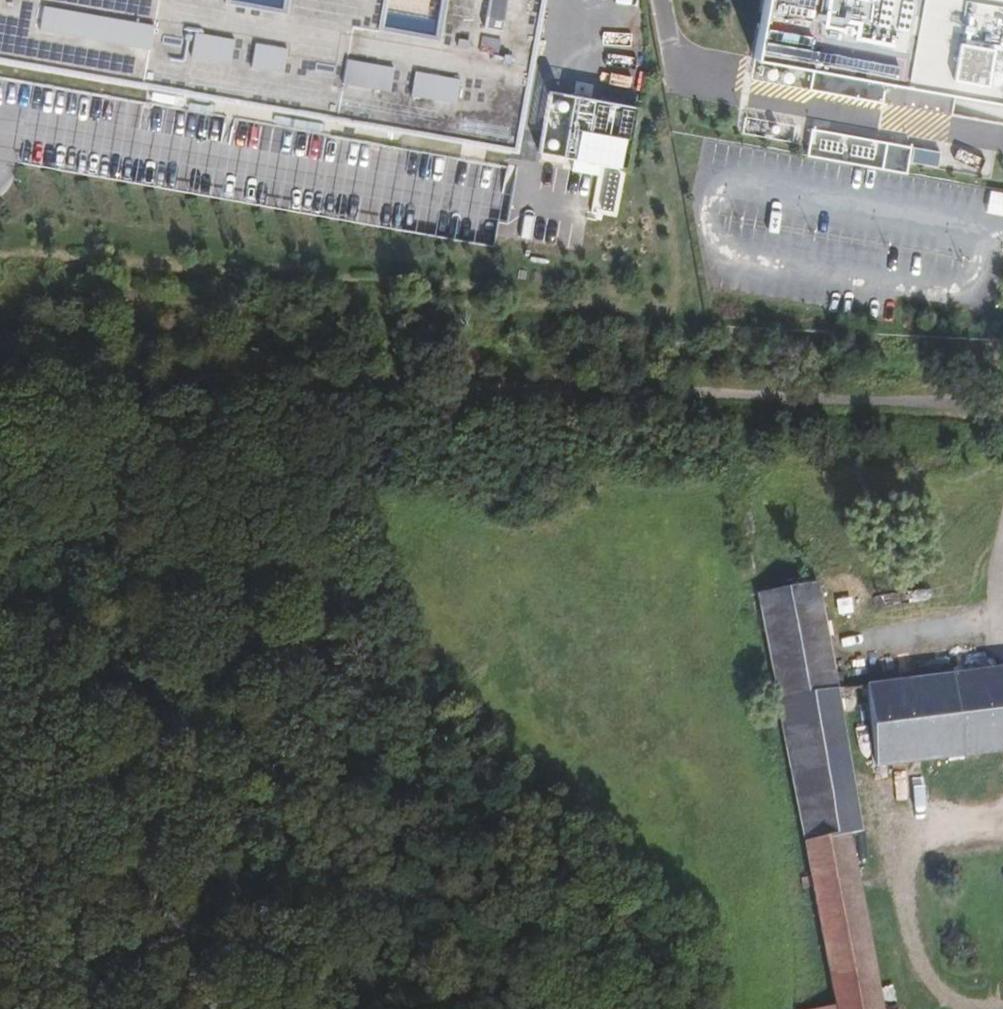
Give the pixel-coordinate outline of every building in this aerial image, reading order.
[(512,148),(538,0),(0,0),(0,59),(512,148)] [(756,58),(1002,102),(1002,0),(766,0),(756,58)] [(620,217),(636,102),(550,90),(541,150),(599,158),(592,213),(620,217)] [(813,129),(810,154),(883,163),(886,138),(813,129)] [(750,595),(798,845),(843,835),(863,831),(824,623),(816,582),(750,595)] [(861,686),(870,769),(1002,753),(1002,668),(861,686)] [(843,835),(798,845),(829,1007),(829,1008),(876,1008),(843,835)]
